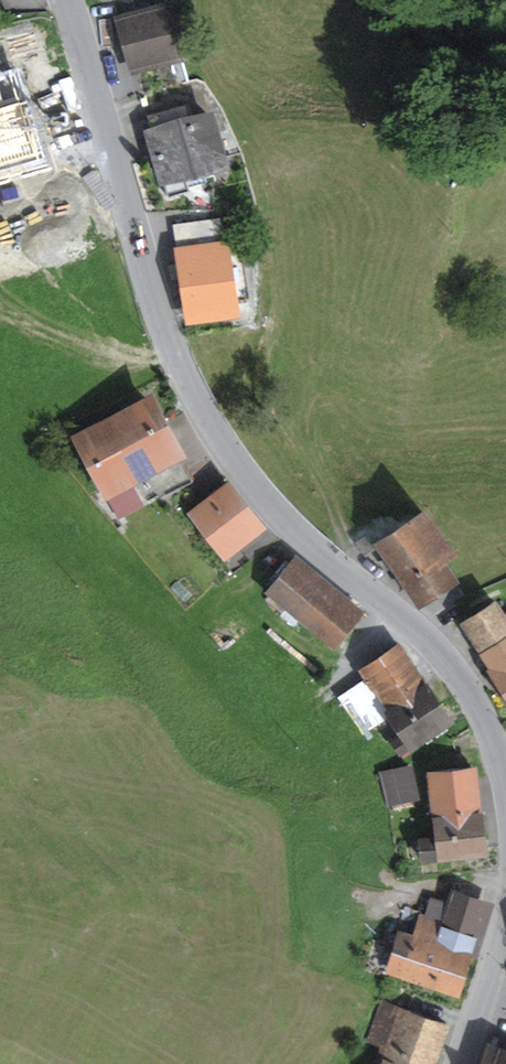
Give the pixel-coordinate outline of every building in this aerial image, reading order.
[(178,4),(116,18),(127,69),(189,55),(178,4)] [(212,112),(145,132),(166,200),(190,192),(186,179),(228,166),(212,112)] [(179,218),(181,239),(231,235),(230,215),(179,218)] [(232,245),(178,252),(188,320),(241,312),(232,245)] [(155,398),(65,442),(108,529),(136,515),(125,493),(187,462),(155,398)] [(231,486),(188,519),(224,564),(267,531),(231,486)] [(438,508),(378,544),(417,610),(462,583),(449,561),(464,552),(438,508)] [(375,617),(303,557),(275,591),(347,650),(375,617)] [(463,628),(505,702),(505,603),(463,628)] [(406,646),(359,674),(407,752),(453,724),(406,646)] [(384,763),(390,799),(424,793),(418,757),(384,763)] [(492,767),(438,772),(447,859),(500,853),(492,767)] [(426,859),(442,859),(440,829),(425,829),(426,859)] [(448,942),(412,932),(400,974),(476,995),(501,902),(462,891),(448,942)] [(389,1010),(375,1057),(390,1062),(389,1063),(442,1063),(452,1029),(389,1010)] [(489,1046),(483,1063),(505,1063),(505,1052),(489,1046)]
